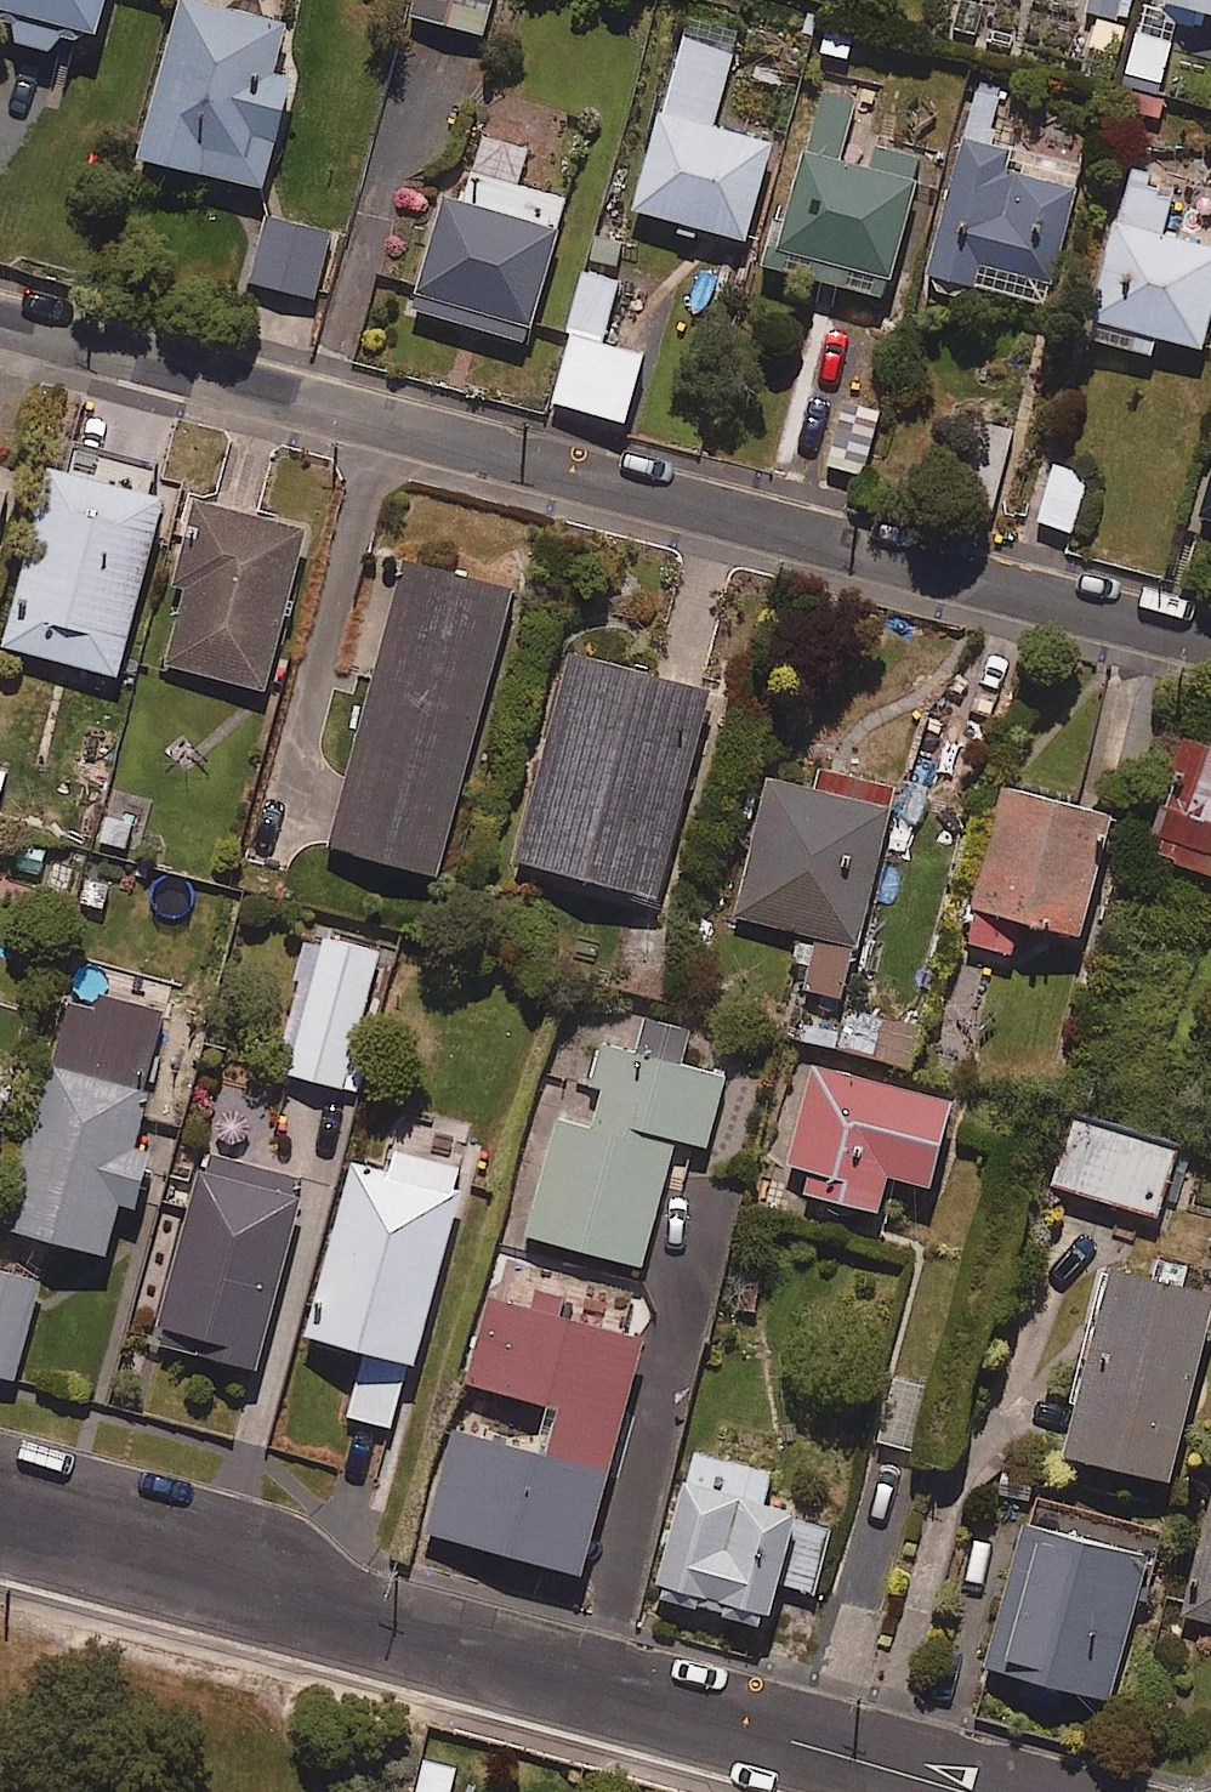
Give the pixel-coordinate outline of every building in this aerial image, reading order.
[(4,4),(2,12),(23,17),(18,37),(62,48),(65,33),(86,38),(88,28),(103,32),(111,0),(0,0),(0,3),(4,4)] [(200,0),(179,0),(133,153),(255,189),(288,78),(270,73),(284,25),(200,0)] [(419,17),(482,34),(491,0),(423,0),(419,17)] [(1080,11),(1117,21),(1122,0),(1083,0),(1080,11)] [(1210,12),(1210,0),(1165,0),(1210,12)] [(1168,40),(1133,33),(1124,81),(1159,87),(1168,40)] [(734,49),(684,34),(631,207),(741,240),(770,144),(711,126),(734,49)] [(881,297),(921,158),(845,136),(855,101),(816,90),(766,264),(881,297)] [(524,149),(477,137),(461,202),(441,196),(412,311),(528,340),(565,198),(515,185),(524,149)] [(1079,170),(960,137),(923,275),(1042,308),(1079,170)] [(1127,181),(1085,337),(1147,354),(1152,335),(1198,347),(1210,301),(1210,249),(1159,234),(1170,193),(1127,181)] [(329,233),(261,215),(244,281),(313,299),(329,233)] [(618,280),(583,271),(550,403),(621,421),(638,354),(602,345),(618,280)] [(175,496),(61,461),(6,638),(120,674),(175,496)] [(0,463),(0,507),(13,467),(0,463)] [(1088,477),(1052,465),(1033,520),(1069,532),(1088,477)] [(1194,523),(1210,528),(1210,466),(1194,523)] [(315,526),(201,495),(177,581),(191,584),(170,660),(270,688),(315,526)] [(519,579),(390,547),(319,836),(448,868),(519,579)] [(715,685),(564,644),(508,846),(659,887),(715,685)] [(1185,737),(1146,852),(1210,874),(1210,746),(1185,737)] [(0,767),(0,809),(1,809),(13,770),(0,767)] [(893,787),(823,770),(818,791),(767,778),(733,916),(813,936),(800,989),(840,999),(893,787)] [(1108,816),(1002,789),(963,942),(1009,954),(1018,921),(1077,936),(1108,816)] [(380,947),(312,935),(287,1073),(355,1085),(380,947)] [(713,1144),(732,1073),(685,1061),(695,1025),(632,1008),(623,1044),(591,1035),(569,1116),(561,1114),(529,1232),(648,1264),(683,1136),(713,1144)] [(918,1028),(844,1008),(834,1048),(907,1067),(918,1028)] [(140,1142),(162,1064),(58,1034),(5,1221),(111,1252),(126,1200),(142,1205),(158,1148),(140,1142)] [(948,1090),(812,1059),(781,1191),(875,1212),(883,1177),(926,1187),(948,1090)] [(1021,1117),(1002,1181),(1115,1214),(1133,1149),(1021,1117)] [(473,1169),(397,1149),(391,1171),(357,1162),(310,1332),(369,1348),(351,1414),(402,1427),(473,1169)] [(312,1179),(206,1151),(157,1339),(263,1367),(312,1179)] [(1146,1471),(1193,1288),(1081,1260),(1034,1443),(1146,1471)] [(590,1570),(654,1333),(623,1325),(631,1295),(514,1264),(505,1297),(493,1293),(470,1378),(562,1403),(549,1451),(461,1427),(433,1528),(590,1570)] [(19,1377),(44,1280),(0,1269),(0,1372),(19,1377)] [(923,1383),(887,1376),(873,1441),(909,1448),(923,1383)] [(768,1473),(689,1451),(649,1594),(762,1626),(774,1582),(813,1593),(832,1525),(759,1505),(768,1473)] [(1210,1482),(1181,1618),(1210,1624),(1210,1482)] [(1145,1558),(1022,1525),(983,1668),(1107,1701),(1145,1558)]
